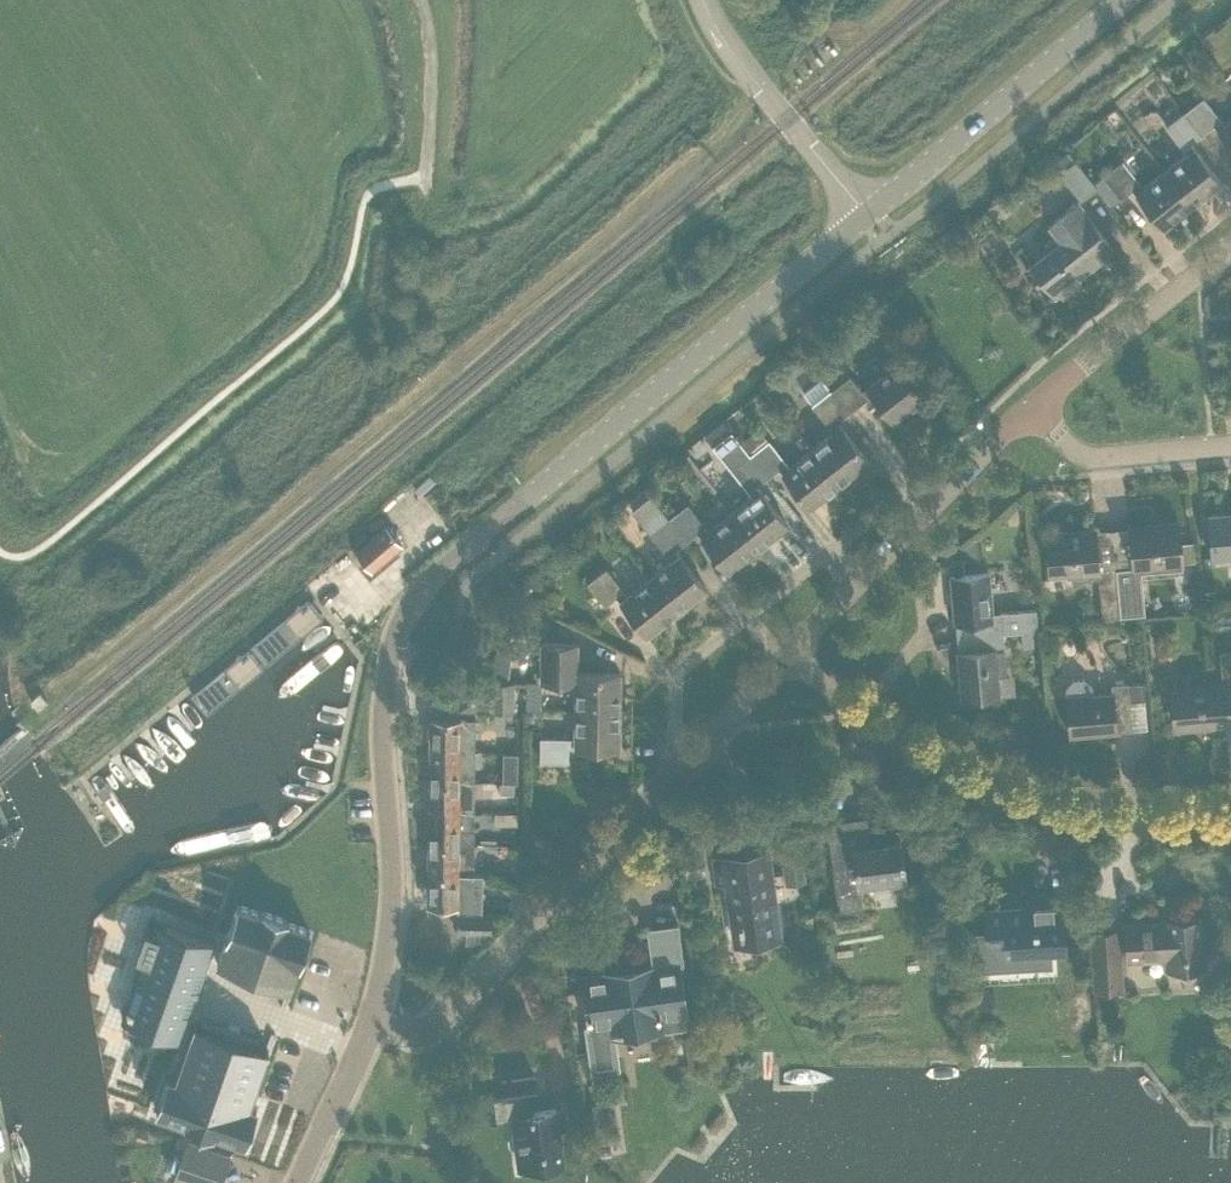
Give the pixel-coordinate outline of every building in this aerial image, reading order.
[(1202,96),(1184,111),(1201,133),(1213,124),(1216,128),(1230,147),(1230,117),(1223,123),(1202,96)] [(1221,181),(1190,142),(1201,133),(1184,111),(1165,125),(1186,152),(1164,170),(1192,204),(1221,181)] [(1097,186),(1093,182),(1075,159),(1058,172),(1080,199),(1097,186)] [(1142,187),(1121,160),(1093,182),(1097,186),(1111,204),(1131,188),(1162,228),(1192,204),(1164,170),(1142,187)] [(1031,264),(1054,293),(1113,247),(1076,201),(1050,222),(1062,238),(1031,264)] [(849,374),(830,389),(848,411),(871,392),(893,420),(923,397),(895,361),(861,389),(849,374)] [(830,389),(828,391),(820,380),(803,393),(812,404),(833,431),(811,448),(839,483),(868,460),(837,420),(848,411),(830,389)] [(768,438),(749,454),(767,476),(778,467),(810,507),(839,483),(811,448),(789,465),(768,438)] [(756,485),(767,476),(749,454),(731,468),(752,495),(730,512),(758,548),(787,524),(756,485)] [(631,508),(671,559),(649,576),(677,612),(706,588),(675,549),(686,540),(668,517),(650,494),(631,508)] [(729,571),(758,548),(730,512),(708,529),(687,502),(668,517),(686,540),(697,531),(729,571)] [(1207,515),(1211,556),(1230,554),(1230,513),(1207,515)] [(1135,590),(1134,570),(1182,566),(1178,518),(1128,522),(1130,546),(1114,547),(1118,592),(1135,590)] [(354,549),(371,570),(402,543),(385,522),(354,549)] [(1117,592),(1118,592),(1114,547),(1097,549),(1094,525),(1045,530),(1049,577),(1071,575),(1071,579),(1098,577),(1102,618),(1120,617),(1117,592)] [(620,600),(647,635),(677,612),(649,576),(627,594),(606,567),(587,582),(604,604),(616,595),(620,599),(620,600)] [(956,621),(957,636),(1002,632),(1002,631),(1037,629),(1035,608),(992,611),(988,571),(950,574),(954,621),(956,621)] [(1095,608),(1081,610),(1082,612),(1083,620),(1099,618),(1098,610),(1098,608),(1095,608)] [(1032,631),(1020,632),(1022,647),(1033,646),(1033,643),(1032,631)] [(995,648),(1003,647),(1002,632),(957,636),(958,650),(957,650),(961,697),(999,694),(995,648)] [(619,709),(620,672),(577,671),(577,642),(542,642),(541,680),(575,681),(575,709),(619,709)] [(1225,702),(1230,702),(1230,650),(1219,651),(1222,678),(1173,682),(1177,730),(1227,726),(1225,702)] [(492,659),(491,668),(509,671),(510,661),(511,657),(493,655),(492,659)] [(1144,698),(1142,681),(1112,684),(1112,692),(1092,694),(1091,684),(1083,677),(1071,678),(1065,686),(1069,734),(1116,730),(1131,728),(1129,699),(1144,698)] [(513,709),(513,681),(490,681),(490,709),(513,709)] [(460,704),(484,704),(484,683),(460,683),(460,704)] [(526,694),(526,707),(541,707),(541,694),(526,694)] [(619,747),(619,709),(575,709),(575,737),(540,736),(540,760),(568,761),(569,746),(619,747)] [(460,718),(430,718),(430,749),(475,750),(475,719),(460,718)] [(474,780),(475,750),(430,749),(429,779),(474,780)] [(517,770),(501,770),(501,781),(514,782),(516,782),(517,770)] [(429,810),(474,811),(474,780),(429,779),(429,810)] [(514,782),(501,781),(499,781),(499,791),(513,792),(514,782)] [(473,842),(474,811),(429,810),(428,841),(473,842)] [(516,811),(505,811),(506,828),(516,828),(516,811)] [(863,907),(859,882),(905,876),(900,839),(859,844),(855,817),(831,820),(834,842),(835,842),(838,869),(833,869),(839,910),(863,907)] [(473,872),(473,842),(428,841),(428,872),(473,872)] [(801,849),(780,851),(784,883),(805,880),(801,849)] [(741,940),(780,935),(768,850),(765,850),(766,855),(743,858),(743,861),(738,861),(737,854),(713,858),(717,882),(732,880),(741,940)] [(525,855),(512,880),(533,888),(542,870),(525,855)] [(473,872),(428,872),(427,903),(457,904),(456,930),(465,930),(476,930),(480,930),(490,931),(491,911),(481,911),(482,872),(473,872)] [(1064,946),(1061,895),(1026,897),(1027,905),(1005,906),(1005,898),(1002,898),(1003,906),(984,907),(986,935),(970,936),(971,966),(1047,961),(1046,947),(1064,946)] [(260,910),(259,912),(236,904),(217,957),(290,982),(308,929),(285,921),(285,919),(260,910)] [(1174,955),(1174,968),(1203,966),(1200,915),(1164,917),(1164,919),(1123,922),(1125,958),(1174,955)] [(149,919),(132,966),(190,986),(207,939),(149,919)] [(647,932),(652,966),(579,976),(586,1024),(583,1024),(590,1073),(617,1069),(612,1036),(662,1030),(662,1029),(685,1026),(683,1013),(684,1012),(678,964),(684,963),(678,923),(677,923),(677,927),(647,932)] [(1094,987),(1121,986),(1118,928),(1090,930),(1094,987)] [(465,930),(465,942),(479,943),(480,930),(476,930),(465,930)] [(132,966),(115,1013),(173,1034),(190,986),(132,966)] [(728,1017),(717,1019),(718,1031),(729,1030),(728,1022),(728,1017)] [(197,1021),(194,1020),(174,1077),(167,1074),(154,1108),(185,1119),(184,1121),(211,1130),(212,1128),(242,1139),(254,1105),(247,1102),(266,1046),(264,1045),(263,1048),(195,1025),(197,1021)] [(730,1039),(719,1040),(721,1052),(721,1053),(732,1052),(732,1050),(730,1039)] [(512,1116),(519,1167),(562,1161),(555,1107),(532,1111),(530,1095),(537,1094),(535,1075),(501,1079),(503,1097),(482,1100),(484,1119),(512,1116)] [(187,1182),(221,1182),(231,1154),(178,1135),(173,1149),(183,1153),(174,1179),(187,1182)]
